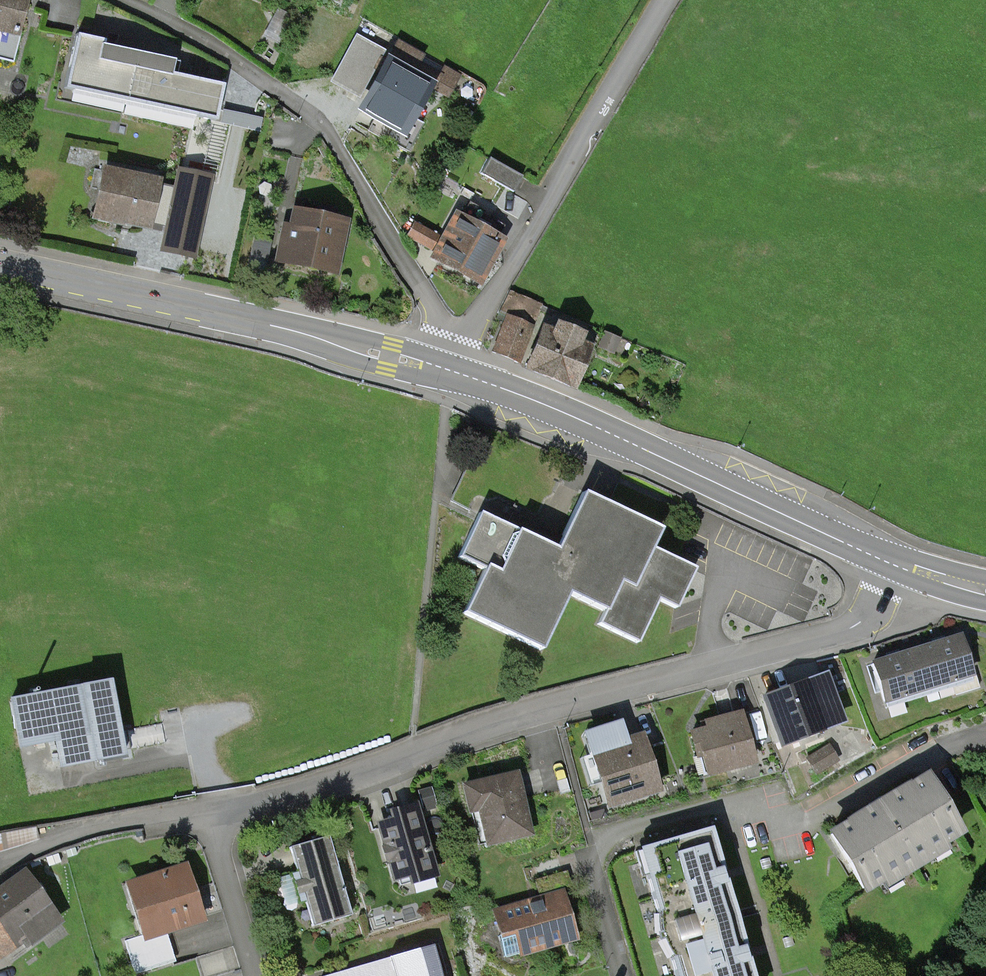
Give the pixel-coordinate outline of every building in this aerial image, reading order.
[(12,62),(20,31),(15,30),(23,0),(0,0),(0,59),(12,62)] [(75,34),(64,88),(214,120),(222,84),(175,74),(169,73),(172,60),(109,46),(102,45),(103,40),(75,34)] [(356,35),(329,82),(359,98),(385,51),(356,35)] [(443,69),(398,44),(385,69),(361,112),(374,119),(368,130),(405,151),(421,122),(409,115),(426,85),(432,88),(443,69)] [(456,76),(443,69),(432,88),(446,95),(456,76)] [(489,158),(479,175),(512,192),(521,176),(489,158)] [(160,184),(105,172),(95,218),(117,223),(118,218),(145,224),(149,207),(158,209),(165,211),(164,215),(188,221),(195,187),(180,184),(181,177),(163,173),(160,184)] [(438,258),(480,281),(500,242),(499,233),(502,226),(467,207),(450,237),(438,258)] [(330,269),(340,223),(295,214),(292,229),(288,228),(287,233),(282,259),(330,269)] [(413,223),(406,236),(433,250),(440,238),(413,223)] [(254,239),(247,269),(263,272),(269,242),(254,239)] [(506,317),(531,327),(541,305),(509,292),(500,314),(506,317)] [(506,317),(491,352),(516,362),(531,327),(506,317)] [(541,329),(525,368),(571,387),(587,348),(577,344),(581,335),(556,325),(552,334),(541,329)] [(606,336),(601,347),(611,352),(616,341),(606,336)] [(488,577),(467,621),(541,656),(568,597),(609,617),(604,628),(641,646),(662,604),(682,614),(699,577),(681,569),(654,556),(662,539),(584,502),(558,557),(485,523),(465,565),(488,577)] [(970,675),(958,637),(942,642),(889,659),(872,664),(883,701),(970,675)] [(807,684),(764,700),(780,742),(823,727),(823,726),(841,719),(826,679),(808,685),(807,684)] [(750,762),(737,715),(701,724),(703,731),(692,734),(697,755),(702,754),(707,773),(750,762)] [(587,735),(593,753),(622,745),(616,726),(587,735)] [(646,767),(637,740),(622,745),(593,753),(609,803),(653,789),(646,767)] [(828,746),(807,759),(815,773),(836,760),(828,746)] [(529,834),(514,775),(464,788),(470,811),(479,809),(488,844),(529,834)] [(924,779),(830,835),(863,888),(878,879),(885,890),(900,881),(896,875),(928,856),(932,862),(947,853),(940,841),(956,832),(924,779)] [(430,789),(419,792),(423,807),(425,806),(426,810),(435,807),(430,789)] [(397,822),(381,826),(396,875),(408,872),(411,880),(433,873),(414,808),(394,814),(397,822)] [(635,851),(642,876),(646,875),(675,975),(749,975),(743,956),(721,876),(707,831),(635,851)] [(350,916),(328,836),(288,847),(311,927),(350,916)] [(183,869),(132,884),(148,935),(199,919),(183,869)] [(0,892),(0,958),(26,939),(29,945),(56,926),(52,921),(56,918),(24,874),(0,892)] [(560,895),(496,913),(502,936),(498,938),(504,957),(572,937),(560,895)] [(325,975),(440,975),(432,945),(325,975)]
